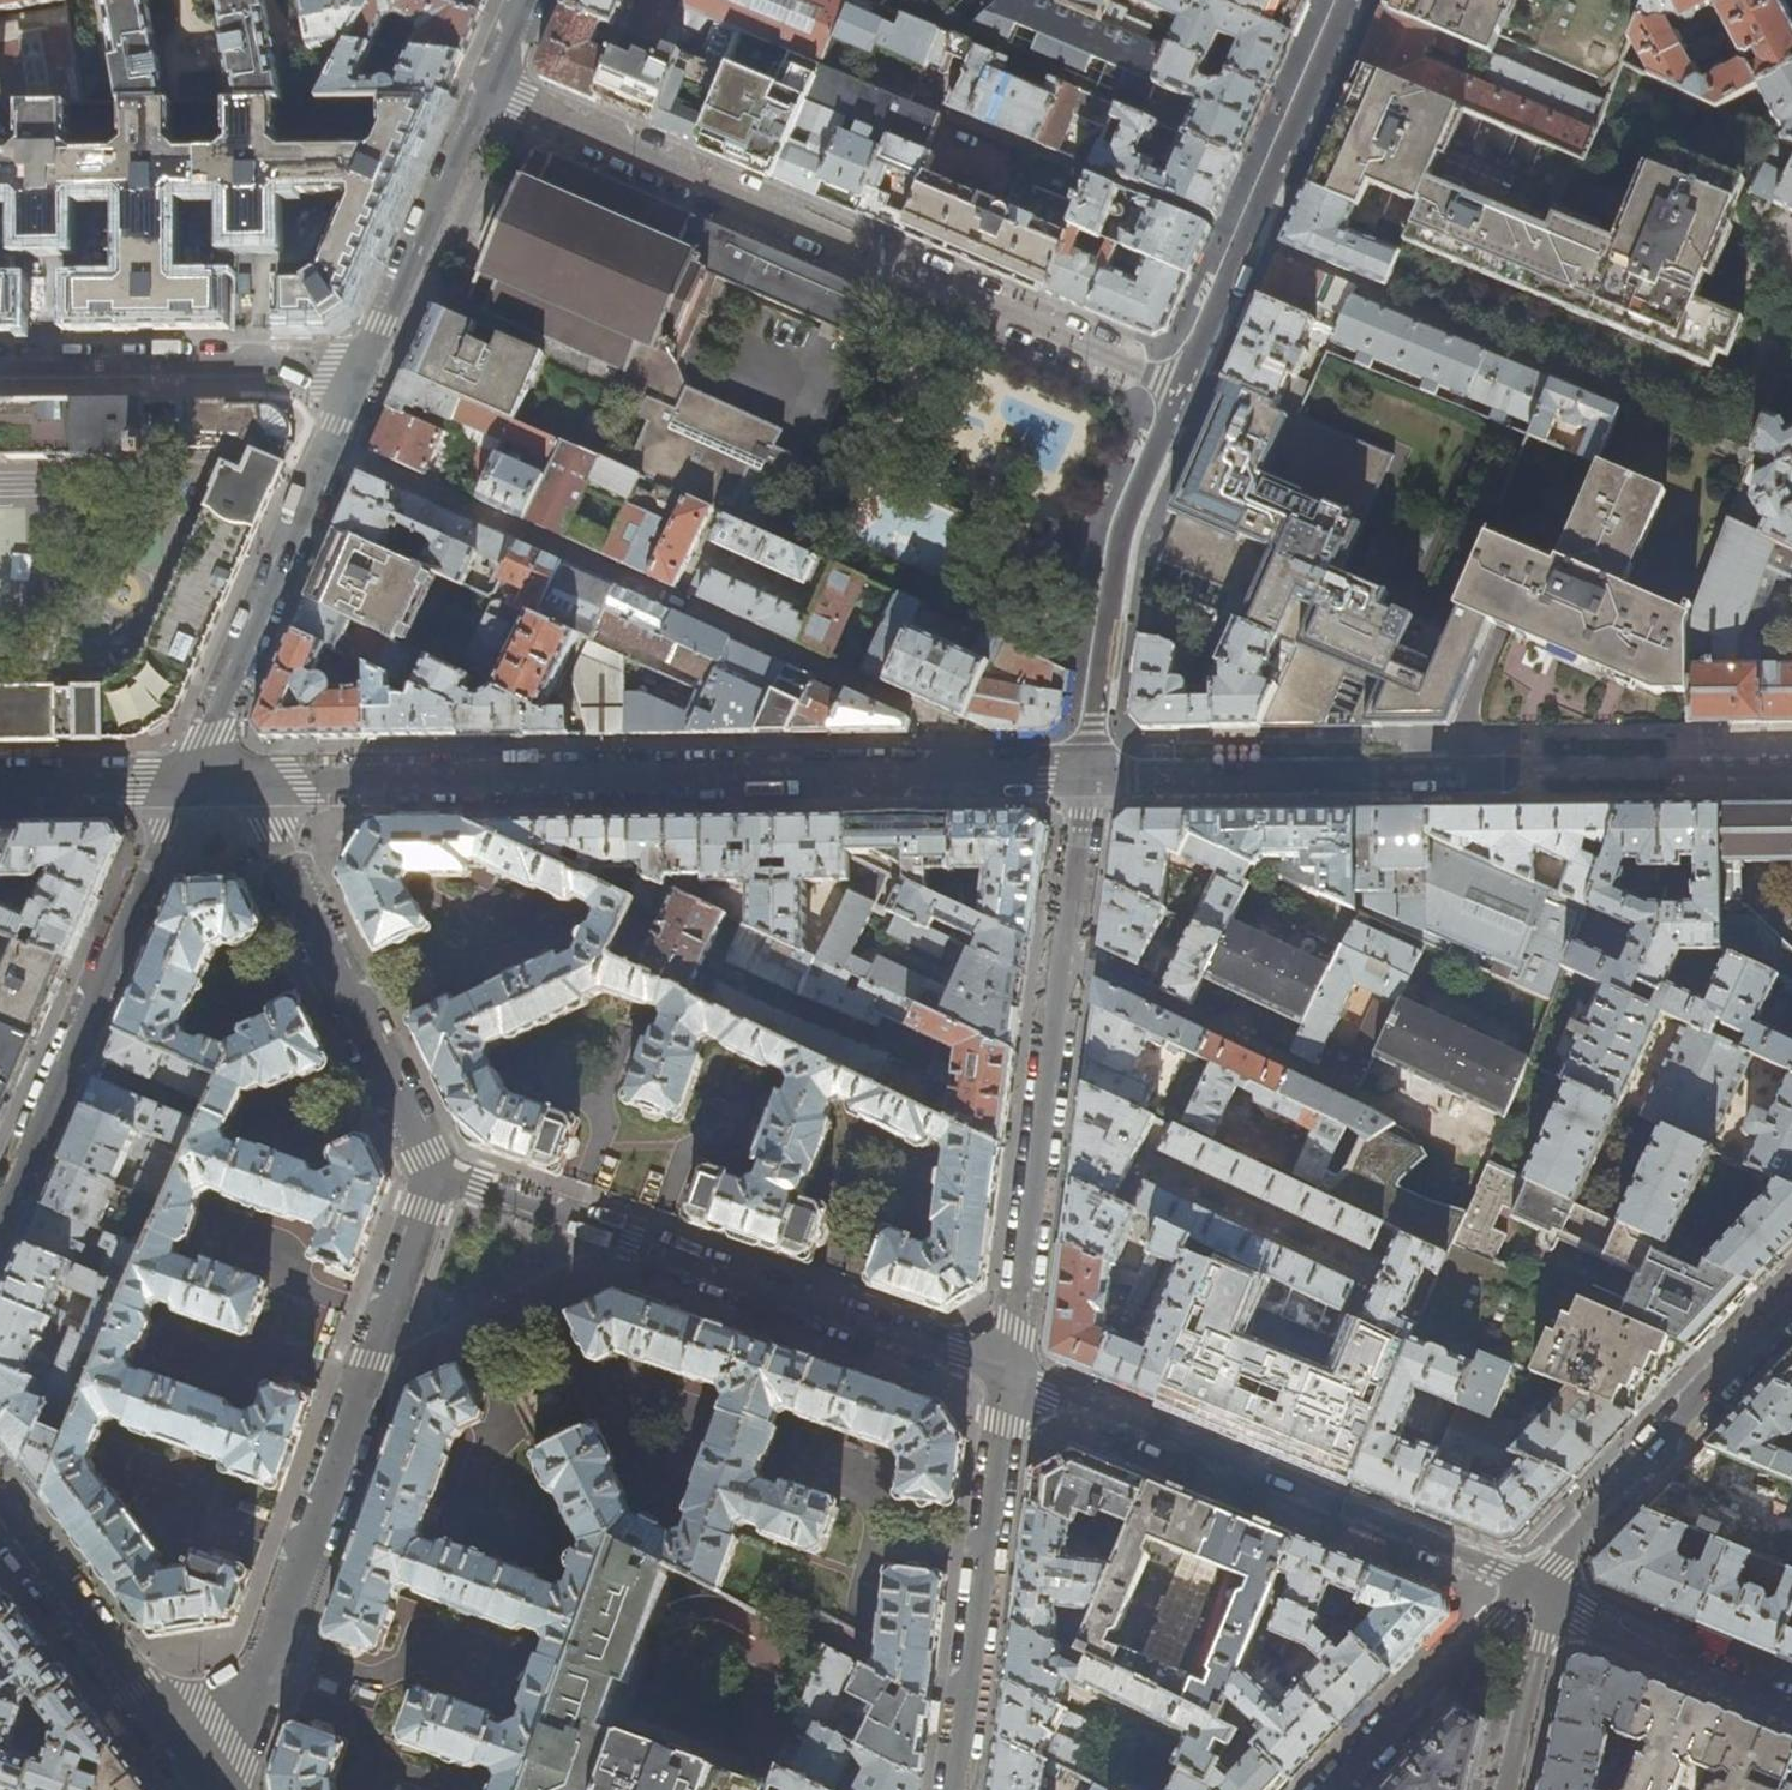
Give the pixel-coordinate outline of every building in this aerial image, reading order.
[(57,2),(58,10),(0,20),(0,81),(3,95),(5,104),(20,104),(72,103),(86,103),(66,0),(0,0),(0,12),(57,2)] [(124,103),(168,103),(150,0),(105,0),(124,103)] [(240,101),(278,101),(283,101),(265,0),(221,0),(240,101)] [(313,50),(331,46),(335,46),(338,44),(341,42),(344,39),(352,43),(376,0),(304,0),(313,50)] [(352,43),(351,45),(371,48),(383,20),(392,14),(401,19),(399,23),(405,27),(407,22),(415,25),(416,34),(409,52),(463,57),(468,46),(481,15),(415,0),(376,0),(352,43)] [(481,15),(488,0),(415,0),(481,15)] [(564,8),(603,23),(624,32),(628,33),(635,15),(622,10),(626,0),(567,0),(564,8)] [(681,11),(723,29),(710,66),(727,72),(728,69),(739,43),(742,36),(750,39),(791,56),(822,69),(850,8),(853,0),(685,0),(681,11)] [(1048,0),(963,0),(931,29),(940,32),(995,56),(1008,61),(1064,7),(1056,4),(1048,0)] [(1293,38),(1204,0),(1127,0),(1181,23),(1170,51),(1102,22),(1112,0),(1058,0),(1056,4),(1064,7),(1008,61),(1009,61),(1051,79),(1062,84),(1116,107),(1241,159),(1264,106),(1284,61),(1293,38)] [(1293,38),(1298,27),(1308,3),(1309,0),(1204,0),(1293,38)] [(1384,9),(1464,43),(1494,56),(1501,37),(1615,86),(1623,64),(1621,63),(1630,41),(1643,8),(1642,0),(1388,0),(1384,9)] [(1643,8),(1630,41),(1639,58),(1651,52),(1657,63),(1682,50),(1667,24),(1658,23),(1667,17),(1678,19),(1680,23),(1709,6),(1713,0),(1658,0),(1643,8)] [(1721,3),(1717,5),(1715,12),(1727,33),(1780,5),(1777,0),(1719,0),(1721,3)] [(1780,5),(1727,33),(1740,57),(1743,56),(1750,59),(1755,64),(1760,61),(1763,67),(1754,72),(1751,66),(1744,64),(1705,85),(1699,82),(1682,50),(1657,63),(1651,52),(1639,58),(1648,75),(1717,109),(1729,102),(1757,88),(1791,69),(1791,27),(1780,5)] [(603,23),(564,8),(549,43),(538,68),(542,79),(567,89),(595,101),(598,97),(614,56),(593,47),(603,23)] [(898,28),(850,8),(822,69),(807,104),(847,121),(860,126),(878,133),(890,138),(926,153),(941,116),(920,107),(831,70),(843,42),(873,55),(877,46),(925,64),(928,60),(940,32),(931,29),(903,17),(898,28)] [(1464,43),(1384,9),(1372,37),(1360,66),(1579,160),(1586,162),(1607,106),(1494,56),(1487,74),(1580,114),(1574,128),(1423,63),(1431,44),(1458,56),(1464,43)] [(628,33),(624,32),(614,56),(598,97),(622,107),(655,122),(682,55),(628,33)] [(995,56),(940,32),(928,60),(941,65),(939,71),(943,72),(947,70),(953,56),(969,62),(964,74),(959,76),(947,106),(969,115),(995,56)] [(747,46),(750,39),(742,36),(739,43),(747,46)] [(371,48),(351,45),(339,68),(322,100),(380,100),(445,99),(450,88),(463,57),(409,52),(394,85),(385,81),(360,81),(360,75),(371,48)] [(710,66),(682,55),(655,122),(654,126),(670,133),(697,145),(709,116),(676,102),(682,84),(717,98),(727,72),(710,66)] [(777,90),(728,69),(727,72),(717,98),(709,116),(697,145),(710,150),(746,166),(773,177),(807,104),(822,69),(791,56),(777,90)] [(1008,61),(995,56),(969,115),(1002,128),(1037,143),(1062,84),(1051,79),(1045,92),(1003,74),(1009,61),(1008,61)] [(1555,217),(1579,160),(1360,66),(1348,95),(1319,161),(1308,186),(1359,206),(1369,183),(1418,203),(1409,227),(1410,228),(1406,240),(1427,249),(1488,275),(1604,325),(1692,363),(1708,370),(1715,354),(1724,358),(1740,323),(1693,303),(1745,185),(1663,149),(1620,245),(1555,217)] [(339,68),(316,69),(322,100),(339,68)] [(931,71),(924,69),(914,92),(921,95),(931,71)] [(1757,88),(1769,109),(1764,112),(1767,118),(1772,116),(1779,127),(1779,128),(1782,129),(1783,130),(1787,132),(1790,132),(1791,132),(1791,69),(1757,88)] [(1116,107),(1062,84),(1037,143),(1056,151),(1073,111),(1108,126),(1111,118),(1116,107)] [(16,197),(21,202),(21,249),(71,249),(71,201),(76,197),(119,196),(125,202),(124,275),(118,281),(70,282),(70,329),(229,328),(229,279),(180,281),(173,275),(174,200),(179,195),(224,195),(227,200),(228,246),(278,245),(278,199),(283,194),(347,193),(350,199),(319,272),(308,280),(277,280),(277,328),(328,327),(353,311),(367,279),(405,190),(445,99),(380,100),(381,128),(375,141),(369,146),(286,147),(279,139),(278,101),(240,101),(227,102),(227,139),(219,147),(182,148),(175,139),(174,102),(168,103),(124,103),(125,139),(116,148),(81,149),(72,141),(72,103),(20,104),(21,141),(13,150),(0,150),(0,197),(16,197)] [(1730,115),(1729,102),(1717,109),(1730,115)] [(847,121),(807,104),(773,177),(794,186),(817,195),(842,135),(847,121)] [(1092,165),(1178,201),(1216,216),(1230,186),(1241,159),(1116,107),(1111,118),(1126,124),(1115,148),(1102,143),(1092,165)] [(878,133),(860,126),(855,140),(842,135),(817,195),(837,204),(858,213),(885,152),(872,146),(878,133)] [(1780,140),(1791,146),(1791,134),(1780,140)] [(926,153),(890,138),(885,152),(858,213),(880,222),(901,231),(903,228),(926,173),(933,156),(926,153)] [(1780,140),(1776,138),(1771,149),(1791,159),(1791,146),(1780,140)] [(575,166),(551,156),(549,159),(538,154),(530,157),(512,196),(503,192),(487,231),(479,249),(488,254),(477,279),(468,299),(472,301),(473,300),(487,305),(485,309),(627,372),(621,387),(649,399),(676,410),(685,392),(678,369),(652,358),(661,339),(678,347),(708,274),(821,324),(817,332),(833,339),(837,330),(842,332),(863,290),(824,273),(726,231),(654,200),(575,166)] [(1789,177),(1784,175),(1786,171),(1770,163),(1768,167),(1763,166),(1750,192),(1791,212),(1791,171),(1789,177)] [(1000,205),(926,173),(903,228),(921,236),(975,259),(1015,277),(1047,291),(1072,228),(1078,212),(1009,185),(1000,205)] [(1120,248),(1190,276),(1191,276),(1203,248),(1211,228),(1091,178),(1078,212),(1072,228),(1083,232),(1111,244),(1120,248)] [(1359,206),(1308,186),(1307,185),(1281,243),(1332,264),(1386,286),(1400,252),(1346,230),(1352,215),(1366,220),(1370,212),(1359,206)] [(1083,232),(1072,228),(1047,291),(1046,292),(1063,299),(1091,310),(1112,265),(1116,258),(1120,248),(1111,244),(1103,263),(1075,251),(1083,232)] [(1190,276),(1120,248),(1116,258),(1145,269),(1139,283),(1120,275),(1122,270),(1112,265),(1091,310),(1153,336),(1167,331),(1173,317),(1190,276)] [(1328,276),(1278,256),(1259,299),(1310,320),(1328,276)] [(1356,287),(1338,279),(1323,312),(1341,320),(1351,298),(1356,287)] [(21,330),(22,282),(0,283),(0,331),(21,330)] [(1371,306),(1351,298),(1341,320),(1336,331),(1334,335),(1364,348),(1361,356),(1354,353),(1352,358),(1373,367),(1377,354),(1426,375),(1422,388),(1443,397),(1445,392),(1438,388),(1442,381),(1470,393),(1486,353),(1452,339),(1371,306)] [(1334,335),(1336,331),(1310,320),(1259,299),(1241,342),(1224,381),(1298,411),(1301,404),(1282,397),(1292,376),(1298,378),(1310,352),(1304,349),(1310,336),(1319,340),(1322,331),(1333,337),(1334,335)] [(476,325),(434,306),(418,341),(405,373),(462,399),(515,422),(544,354),(500,335),(496,344),(472,334),(476,325)] [(1519,367),(1486,353),(1470,393),(1468,397),(1494,408),(1490,417),(1510,426),(1512,422),(1506,419),(1509,414),(1536,425),(1532,434),(1548,442),(1561,411),(1570,415),(1567,421),(1568,426),(1578,430),(1583,428),(1585,421),(1595,425),(1582,456),(1597,463),(1619,408),(1589,396),(1519,367)] [(462,399),(405,373),(397,392),(390,408),(413,419),(418,407),(432,413),(426,424),(457,438),(458,422),(452,419),(462,399)] [(1448,726),(1493,623),(1458,609),(1449,629),(1415,615),(1414,618),(1401,612),(1399,615),(1388,610),(1396,594),(1349,574),(1399,453),(1298,411),(1224,381),(1211,410),(1182,476),(1167,511),(1179,515),(1162,560),(1232,594),(1221,616),(1235,622),(1241,625),(1241,623),(1278,642),(1293,649),(1276,688),(1259,727),(1358,726),(1448,726)] [(676,410),(649,399),(643,413),(643,415),(643,417),(644,419),(645,421),(647,422),(649,423),(651,423),(629,472),(687,498),(713,510),(713,511),(725,517),(763,534),(795,462),(775,453),(784,435),(685,392),(676,410)] [(515,422),(462,399),(452,419),(458,422),(457,438),(483,448),(468,479),(484,487),(501,450),(506,439),(515,422)] [(177,401),(179,453),(217,453),(220,459),(223,464),(224,465),(225,467),(138,666),(100,692),(55,692),(54,689),(0,689),(0,741),(139,739),(177,714),(294,444),(291,440),(268,404),(265,400),(177,401)] [(3,459),(3,461),(10,460),(9,458),(52,458),(52,460),(59,460),(59,458),(100,457),(100,460),(106,460),(106,458),(124,458),(124,455),(144,455),(143,448),(147,448),(146,403),(103,403),(103,402),(98,402),(98,403),(79,403),(79,402),(74,402),(74,404),(55,404),(55,402),(50,402),(50,404),(31,404),(31,403),(25,403),(25,404),(6,404),(6,403),(1,403),(1,404),(0,404),(0,459),(3,459)] [(1769,414),(1754,457),(1773,464),(1777,472),(1791,464),(1791,402),(1769,414)] [(271,404),(268,404),(291,440),(292,438),(291,425),(287,417),(281,410),(275,406),(271,404)] [(413,419),(390,408),(380,431),(371,452),(411,470),(425,476),(439,444),(452,449),(457,438),(426,424),(413,419)] [(559,442),(515,422),(506,439),(547,456),(541,466),(537,465),(534,472),(519,465),(521,459),(501,450),(484,487),(479,500),(497,508),(523,520),(559,442)] [(523,520),(585,548),(649,577),(687,498),(629,472),(559,442),(523,520)] [(1667,494),(1599,464),(1559,562),(1490,532),(1457,608),(1458,609),(1493,623),(1563,653),(1656,693),(1688,693),(1688,668),(1688,653),(1688,628),(1686,628),(1686,616),(1626,590),(1667,494)] [(1777,472),(1776,474),(1773,473),(1759,481),(1751,502),(1762,523),(1766,524),(1761,537),(1777,543),(1791,550),(1791,464),(1777,472)] [(404,493),(361,474),(356,487),(336,530),(389,553),(396,536),(405,540),(407,536),(399,532),(401,528),(408,531),(409,529),(435,541),(423,567),(436,573),(462,583),(476,554),(508,568),(519,545),(404,493)] [(713,510),(687,498),(649,577),(675,589),(713,511),(713,510)] [(763,534),(725,517),(718,532),(711,529),(706,540),(803,585),(808,574),(817,579),(810,594),(819,597),(833,565),(763,534)] [(1729,522),(1688,628),(1688,653),(1713,652),(1713,667),(1688,668),(1688,693),(1690,723),(1730,723),(1791,722),(1791,666),(1761,667),(1757,656),(1748,648),(1737,645),(1777,543),(1761,537),(1729,522)] [(389,553),(336,530),(320,568),(305,602),(350,622),(358,626),(392,642),(403,648),(436,573),(423,567),(389,553)] [(535,552),(519,545),(508,568),(499,587),(505,590),(508,584),(526,592),(523,600),(509,594),(504,604),(506,605),(535,618),(561,564),(535,552)] [(583,574),(561,564),(535,618),(578,637),(589,642),(591,643),(593,638),(591,638),(594,631),(595,632),(615,588),(583,574)] [(864,579),(833,565),(819,597),(809,620),(798,644),(829,658),(864,579)] [(798,644),(809,620),(790,612),(792,609),(701,567),(688,595),(736,616),(798,644)] [(877,585),(869,582),(866,589),(873,592),(877,585)] [(641,600),(615,588),(595,632),(710,684),(718,665),(661,638),(674,614),(641,600)] [(920,604),(896,594),(861,672),(886,684),(910,628),(916,613),(919,606),(920,604)] [(1040,628),(983,601),(975,618),(984,623),(1032,645),(1040,628)] [(344,636),(350,622),(305,602),(298,618),(292,632),(325,648),(336,652),(343,635),(344,636)] [(535,618),(506,605),(503,613),(524,623),(492,690),(527,706),(540,712),(578,637),(535,618)] [(927,609),(919,606),(916,613),(924,616),(927,609)] [(703,627),(674,614),(661,638),(718,665),(729,639),(703,627)] [(509,626),(486,615),(465,658),(468,659),(465,664),(474,669),(477,663),(489,668),(509,626)] [(1163,640),(1142,636),(1136,686),(1132,715),(1144,728),(1198,728),(1259,727),(1276,688),(1260,681),(1278,642),(1241,623),(1241,625),(1235,622),(1212,672),(1212,684),(1185,685),(1189,652),(1163,640)] [(392,642),(358,626),(344,656),(367,668),(377,672),(392,642)] [(996,641),(981,633),(972,656),(910,628),(886,684),(918,698),(964,719),(979,682),(987,663),(996,641)] [(325,648),(292,632),(271,680),(252,724),(262,739),(287,738),(346,738),(368,737),(367,688),(331,689),(331,686),(330,685),(330,683),(329,682),(328,680),(327,679),(325,677),(323,676),(322,675),(322,670),(316,669),(325,648)] [(759,652),(729,639),(718,665),(710,684),(704,696),(702,734),(734,734),(755,733),(787,665),(759,652)] [(997,639),(996,641),(987,663),(1030,683),(1028,691),(1020,689),(1019,690),(979,682),(964,719),(990,731),(1003,730),(1046,730),(1059,718),(1062,694),(1065,671),(1041,661),(1042,660),(997,639)] [(403,648),(392,642),(377,672),(388,677),(401,683),(415,654),(403,648)] [(591,643),(589,642),(573,675),(588,735),(606,735),(623,735),(622,659),(593,646),(590,644),(591,643)] [(470,679),(428,659),(414,689),(458,711),(459,736),(497,736),(527,736),(527,706),(492,690),(481,698),(474,697),(473,696),(472,694),(471,693),(470,692),(468,691),(467,691),(465,691),(463,691),(470,679)] [(674,682),(622,659),(623,735),(651,735),(674,735),(674,682)] [(377,672),(367,668),(367,688),(368,737),(413,737),(459,736),(458,711),(414,689),(413,700),(409,698),(396,698),(396,692),(388,692),(388,677),(377,672)] [(704,696),(674,682),(674,735),(689,734),(702,734),(704,696)] [(829,693),(811,685),(790,733),(812,733),(830,733),(846,700),(829,693)] [(881,708),(849,693),(846,700),(830,733),(864,733),(906,732),(910,720),(881,708)] [(540,712),(527,706),(527,736),(550,735),(568,735),(567,712),(541,713),(540,712)] [(1720,807),(1721,862),(1791,862),(1791,806),(1720,807)] [(1690,807),(1661,808),(1663,868),(1685,868),(1685,857),(1699,857),(1699,883),(1695,883),(1695,903),(1664,903),(1665,930),(1640,983),(1641,983),(1663,993),(1655,1008),(1664,1013),(1685,1022),(1713,1036),(1721,1020),(1728,1023),(1754,966),(1733,956),(1710,1003),(1670,984),(1685,950),(1723,951),(1722,910),(1721,862),(1720,807),(1690,807)] [(1639,808),(1622,808),(1613,834),(1614,835),(1586,906),(1636,928),(1621,959),(1574,939),(1564,965),(1606,985),(1634,998),(1641,983),(1640,983),(1665,930),(1664,903),(1653,903),(1621,890),(1628,872),(1624,869),(1627,860),(1642,860),(1642,868),(1663,868),(1661,808),(1639,808)] [(1383,810),(1353,811),(1353,893),(1365,893),(1365,907),(1375,912),(1372,919),(1425,942),(1494,974),(1552,995),(1564,965),(1574,939),(1586,906),(1562,895),(1535,884),(1428,836),(1429,810),(1383,810)] [(1251,812),(1190,812),(1188,835),(1256,866),(1264,856),(1296,856),(1295,811),(1251,812)] [(1323,811),(1295,811),(1296,856),(1304,856),(1304,871),(1320,871),(1320,894),(1353,908),(1353,893),(1353,811),(1323,811)] [(1157,813),(1131,813),(1118,824),(1113,864),(1110,885),(1162,908),(1170,851),(1219,872),(1194,923),(1224,936),(1230,924),(1257,866),(1256,866),(1188,835),(1190,812),(1157,813)] [(899,816),(848,816),(848,855),(886,874),(902,881),(961,909),(960,880),(954,880),(954,871),(982,869),(978,917),(1029,941),(1036,887),(1044,828),(1032,814),(992,815),(899,816)] [(808,817),(776,817),(776,861),(788,862),(788,873),(776,873),(775,939),(779,941),(792,947),(804,953),(804,885),(807,881),(847,881),(848,855),(848,816),(808,817)] [(738,818),(704,818),(703,882),(744,882),(747,884),(748,926),(775,939),(776,873),(776,861),(776,817),(738,818)] [(576,819),(471,820),(630,900),(631,888),(598,873),(600,869),(631,869),(632,818),(576,819)] [(631,888),(630,900),(632,901),(642,876),(703,905),(703,892),(703,882),(704,818),(662,818),(632,818),(631,869),(631,888)] [(630,900),(471,820),(386,821),(374,821),(340,876),(378,956),(431,928),(418,903),(415,904),(407,885),(414,874),(432,874),(434,877),(467,877),(472,871),(472,863),(478,864),(531,889),(534,889),(535,887),(569,903),(577,899),(591,905),(594,916),(590,924),(583,930),(574,954),(560,960),(557,955),(456,1005),(450,995),(445,994),(434,1000),(432,1005),(434,1008),(410,1021),(471,1144),(561,1176),(567,1157),(570,1159),(574,1157),(579,1144),(577,1139),(574,1139),(574,1138),(578,1127),(574,1118),(557,1112),(557,1109),(555,1108),(553,1111),(515,1097),(506,1089),(499,1073),(493,1072),(487,1059),(490,1049),(506,1040),(512,1042),(588,1005),(588,1001),(604,992),(648,1008),(652,1006),(661,1010),(665,1019),(662,1029),(656,1032),(651,1042),(647,1041),(627,1098),(632,1104),(644,1109),(643,1111),(646,1117),(658,1121),(663,1119),(665,1116),(674,1120),(685,1115),(705,1060),(701,1052),(706,1040),(714,1036),(726,1042),(728,1047),(768,1067),(772,1067),(773,1064),(789,1072),(793,1083),(789,1094),(784,1092),(781,1093),(757,1162),(764,1165),(759,1177),(749,1183),(733,1177),(733,1173),(713,1166),(702,1171),(699,1182),(697,1181),(692,1184),(688,1196),(690,1201),(692,1202),(686,1219),(811,1263),(817,1245),(820,1246),(825,1244),(829,1232),(828,1226),(825,1225),(828,1214),(824,1205),(809,1201),(805,1193),(808,1181),(811,1181),(813,1179),(833,1121),(830,1113),(835,1100),(844,1096),(854,1102),(853,1105),(856,1114),(923,1147),(930,1145),(932,1139),(945,1145),(949,1154),(946,1173),(942,1173),(934,1224),(938,1225),(936,1241),(927,1247),(914,1242),(915,1239),(888,1228),(868,1283),(948,1311),(984,1290),(1002,1148),(946,1120),(918,1107),(708,1004),(686,993),(610,956),(619,934),(632,901),(630,900)] [(3,886),(6,888),(10,890),(12,890),(14,891),(15,890),(17,890),(18,890),(20,889),(21,889),(23,887),(24,886),(25,885),(26,883),(27,882),(27,880),(27,879),(27,877),(38,877),(43,868),(51,869),(30,915),(0,902),(0,935),(21,943),(27,928),(40,934),(35,948),(71,960),(94,907),(123,839),(114,824),(63,825),(28,825),(3,886)] [(3,886),(28,825),(0,825),(0,893),(3,886)] [(886,874),(848,855),(847,881),(847,893),(873,904),(886,874)] [(642,876),(632,901),(648,909),(653,898),(666,904),(655,926),(663,930),(660,937),(652,934),(641,956),(628,949),(633,940),(619,934),(610,956),(686,993),(724,915),(703,905),(642,876)] [(961,909),(902,881),(888,911),(927,930),(933,917),(963,932),(958,943),(1025,975),(1027,959),(1029,941),(978,917),(961,909)] [(150,1637),(233,1625),(252,1572),(236,1564),(238,1559),(217,1551),(214,1556),(198,1551),(194,1561),(191,1560),(189,1565),(192,1566),(192,1568),(166,1572),(159,1562),(162,1561),(162,1556),(114,1490),(107,1490),(96,1473),(96,1466),(92,1460),(106,1423),(117,1418),(126,1422),(126,1426),(127,1429),(228,1464),(224,1471),(280,1492),(295,1449),(314,1394),(292,1387),(290,1393),(277,1388),(266,1393),(260,1411),(251,1416),(232,1409),(229,1402),(147,1374),(146,1375),(134,1371),(131,1362),(136,1349),(142,1346),(151,1323),(148,1316),(153,1304),(160,1301),(173,1306),(176,1314),(243,1337),(253,1332),(267,1291),(263,1282),(207,1261),(204,1267),(177,1257),(181,1245),(184,1245),(188,1243),(199,1211),(197,1207),(203,1194),(213,1189),(227,1195),(229,1199),(292,1222),(299,1219),(319,1226),(322,1234),(316,1253),(320,1262),(329,1265),(326,1271),(354,1281),(389,1183),(366,1136),(339,1149),(333,1161),(338,1170),(324,1177),(316,1174),(313,1166),(227,1135),(244,1092),(250,1094),(263,1087),(265,1090),(269,1091),(301,1075),(303,1078),(309,1079),(312,1085),(336,1074),(295,991),(273,1003),(275,1008),(272,1013),(274,1016),(241,1032),(243,1038),(225,1047),(198,1036),(196,1041),(183,1036),(180,1026),(187,1011),(190,1011),(209,965),(208,962),(215,947),(226,942),(236,946),(267,932),(243,882),(183,884),(149,961),(118,1033),(220,1080),(209,1107),(202,1125),(189,1151),(167,1205),(146,1250),(129,1289),(107,1342),(93,1376),(87,1392),(76,1418),(71,1432),(45,1497),(54,1509),(96,1565),(137,1620),(150,1637)] [(1162,908),(1110,885),(1100,962),(1151,987),(1157,974),(1141,966),(1167,911),(1162,908)] [(729,905),(703,892),(703,905),(724,915),(729,905)] [(873,904),(847,893),(815,959),(841,971),(869,911),(886,919),(880,930),(939,957),(939,955),(961,965),(950,989),(959,995),(951,1010),(933,1002),(941,985),(868,951),(860,969),(853,967),(850,975),(860,980),(1015,1053),(1021,1005),(1025,975),(958,943),(927,930),(888,911),(873,904)] [(1757,911),(1722,910),(1723,951),(1733,956),(1754,966),(1780,978),(1788,982),(1791,984),(1791,943),(1757,911)] [(1367,917),(1359,913),(1331,970),(1306,1024),(1292,1053),(1361,1086),(1373,1060),(1395,1010),(1376,1002),(1352,1054),(1326,1041),(1331,1031),(1333,1031),(1339,1016),(1338,1015),(1353,983),(1383,997),(1384,996),(1398,1002),(1421,953),(1363,926),(1367,917)] [(748,926),(741,923),(724,959),(876,1026),(881,1014),(956,1049),(953,1067),(932,1057),(924,1054),(917,1055),(912,1066),(886,1055),(885,1051),(875,1047),(872,1049),(717,982),(708,1004),(918,1107),(926,1089),(933,1092),(936,1085),(950,1091),(946,1120),(1002,1148),(1010,1090),(1015,1053),(860,980),(854,993),(843,988),(850,975),(841,971),(815,959),(804,953),(792,947),(788,957),(780,953),(781,949),(776,947),(779,941),(775,939),(748,926)] [(1224,936),(1194,923),(1161,992),(1190,1005),(1205,976),(1224,936)] [(1230,924),(1224,936),(1205,976),(1306,1024),(1331,970),(1285,949),(1286,947),(1273,941),(1272,944),(1265,941),(1271,928),(1263,924),(1257,937),(1230,924)] [(0,935),(0,1026),(36,1040),(47,1014),(71,960),(35,948),(21,943),(0,935)] [(1759,1023),(1780,978),(1754,966),(1728,1023),(1727,1026),(1751,1037),(1745,1050),(1753,1054),(1791,1072),(1791,1038),(1759,1023)] [(1212,1036),(1097,982),(1094,1007),(1184,1049),(1201,1058),(1212,1036)] [(1634,998),(1606,985),(1585,1028),(1577,1024),(1572,1033),(1581,1037),(1561,1077),(1569,1081),(1620,1105),(1664,1013),(1655,1008),(1634,998)] [(1425,1015),(1399,1003),(1395,1010),(1373,1060),(1504,1120),(1529,1061),(1505,1051),(1511,1038),(1503,1035),(1497,1047),(1434,1019),(1439,1007),(1431,1003),(1425,1015)] [(1184,1049),(1094,1007),(1088,1053),(1085,1079),(1146,1107),(1161,1075),(1151,1070),(1148,1076),(1135,1070),(1148,1043),(1167,1052),(1168,1050),(1180,1056),(1184,1049)] [(1713,1036),(1685,1022),(1642,1115),(1663,1125),(1709,1146),(1753,1054),(1745,1050),(1713,1036)] [(36,1040),(0,1026),(0,1122),(36,1040)] [(170,1089),(209,1107),(220,1080),(118,1033),(106,1060),(153,1082),(154,1079),(171,1087),(170,1089)] [(1293,1075),(1212,1036),(1201,1058),(1215,1065),(1282,1097),(1293,1075)] [(1282,1097),(1215,1065),(1184,1125),(1212,1138),(1237,1087),(1255,1095),(1255,1102),(1304,1125),(1299,1137),(1308,1141),(1293,1175),(1317,1186),(1319,1182),(1325,1170),(1343,1129),(1345,1126),(1282,1097)] [(1791,1072),(1770,1117),(1757,1112),(1750,1127),(1748,1127),(1746,1128),(1745,1129),(1744,1130),(1744,1132),(1744,1133),(1745,1135),(1746,1136),(1748,1136),(1750,1136),(1753,1137),(1755,1134),(1757,1135),(1759,1135),(1762,1134),(1747,1164),(1756,1168),(1764,1172),(1776,1178),(1791,1185),(1791,1072)] [(1293,1075),(1282,1097),(1345,1126),(1343,1129),(1359,1139),(1347,1166),(1338,1176),(1325,1170),(1319,1182),(1400,1221),(1397,1226),(1395,1232),(1400,1234),(1410,1239),(1446,1256),(1451,1244),(1452,1244),(1465,1214),(1426,1201),(1395,1186),(1398,1180),(1428,1159),(1423,1150),(1421,1151),(1411,1136),(1377,1115),(1293,1075)] [(86,1106),(189,1151),(202,1125),(98,1079),(86,1106)] [(1146,1107),(1085,1079),(1084,1083),(1084,1086),(1143,1113),(1144,1110),(1146,1107)] [(1620,1105),(1569,1081),(1527,1178),(1577,1201),(1620,1105)] [(1143,1113),(1084,1086),(1076,1147),(1071,1182),(1161,1224),(1205,1245),(1218,1251),(1343,1311),(1355,1286),(1147,1185),(1145,1190),(1124,1180),(1127,1175),(1132,1177),(1134,1176),(1137,1171),(1136,1168),(1132,1166),(1155,1118),(1143,1113)] [(131,1189),(167,1205),(189,1151),(86,1106),(74,1135),(63,1160),(114,1182),(127,1152),(134,1155),(137,1150),(147,1155),(131,1189)] [(1175,1128),(1170,1125),(1158,1149),(1371,1250),(1382,1226),(1176,1126),(1175,1128)] [(1709,1146),(1663,1125),(1619,1221),(1670,1244),(1711,1148),(1709,1146)] [(1237,1128),(1231,1128),(1224,1142),(1275,1167),(1283,1150),(1237,1128)] [(614,1156),(601,1191),(632,1202),(645,1167),(614,1156)] [(102,1231),(146,1250),(167,1205),(131,1189),(114,1182),(63,1160),(51,1187),(43,1206),(91,1226),(102,1231)] [(1727,1320),(1759,1286),(1705,1261),(1670,1244),(1619,1221),(1577,1201),(1527,1178),(1488,1160),(1465,1214),(1452,1244),(1506,1268),(1508,1265),(1492,1257),(1502,1232),(1488,1225),(1498,1202),(1509,1208),(1506,1215),(1548,1233),(1551,1225),(1566,1232),(1563,1239),(1583,1248),(1586,1240),(1603,1248),(1600,1255),(1637,1275),(1618,1316),(1698,1351),(1727,1320)] [(1761,1180),(1764,1172),(1756,1168),(1752,1176),(1761,1180)] [(1776,1178),(1770,1192),(1705,1261),(1759,1286),(1791,1251),(1791,1185),(1776,1178)] [(1155,1238),(1161,1224),(1071,1182),(1066,1223),(1063,1245),(1117,1267),(1133,1228),(1155,1238)] [(25,1245),(92,1273),(101,1252),(83,1245),(91,1226),(43,1206),(33,1227),(25,1245)] [(1157,1402),(1212,1264),(1199,1258),(1205,1245),(1161,1224),(1155,1238),(1139,1276),(1136,1285),(1125,1312),(1099,1378),(1121,1387),(1157,1402)] [(101,1277),(129,1289),(146,1250),(102,1231),(99,1240),(104,1243),(102,1248),(106,1250),(105,1252),(111,1255),(101,1277)] [(1410,1239),(1400,1234),(1363,1321),(1410,1343),(1417,1326),(1418,1324),(1404,1318),(1425,1267),(1439,1273),(1446,1256),(1410,1239)] [(1506,1268),(1452,1244),(1451,1244),(1446,1256),(1439,1273),(1418,1324),(1417,1326),(1482,1352),(1512,1365),(1569,1388),(1636,1416),(1666,1384),(1698,1351),(1618,1316),(1506,1268)] [(101,1277),(92,1273),(25,1245),(13,1274),(2,1299),(107,1342),(129,1289),(101,1277)] [(1136,1285),(1139,1276),(1117,1267),(1063,1245),(1055,1305),(1050,1347),(1058,1361),(1066,1364),(1099,1378),(1125,1312),(1107,1310),(1111,1282),(1136,1285)] [(1410,1343),(1363,1321),(1343,1311),(1218,1251),(1212,1264),(1157,1402),(1188,1414),(1253,1441),(1289,1456),(1314,1466),(1353,1482),(1410,1343)] [(955,1508),(964,1441),(941,1405),(912,1395),(828,1366),(728,1330),(649,1302),(617,1291),(569,1315),(577,1332),(574,1333),(573,1338),(578,1349),(583,1350),(585,1349),(590,1358),(602,1364),(615,1356),(616,1359),(619,1357),(618,1355),(621,1354),(702,1383),(705,1381),(721,1387),(725,1396),(685,1509),(688,1516),(683,1530),(673,1534),(661,1528),(662,1525),(660,1520),(648,1514),(642,1515),(641,1517),(630,1512),(624,1500),(626,1496),(613,1469),(615,1468),(616,1462),(598,1425),(532,1456),(551,1495),(557,1496),(559,1495),(582,1544),(579,1552),(577,1551),(572,1553),(568,1565),(570,1569),(573,1570),(568,1584),(560,1588),(543,1582),(540,1577),(448,1544),(443,1545),(442,1549),(427,1544),(422,1535),(449,1461),(447,1458),(453,1440),(460,1431),(478,1423),(482,1411),(477,1401),(481,1399),(481,1397),(481,1395),(476,1384),(471,1382),(469,1383),(461,1366),(412,1390),(401,1419),(346,1577),(324,1637),(341,1643),(341,1645),(343,1650),(355,1654),(359,1653),(360,1649),(371,1654),(382,1649),(395,1609),(393,1607),(399,1589),(408,1584),(416,1587),(415,1589),(418,1595),(518,1630),(523,1627),(525,1626),(544,1633),(547,1642),(543,1655),(537,1658),(521,1702),(522,1707),(523,1708),(519,1721),(505,1727),(493,1723),(495,1719),(492,1714),(417,1686),(397,1742),(471,1768),(480,1765),(481,1764),(496,1769),(499,1777),(497,1784),(491,1786),(490,1789),(524,1789),(613,1538),(667,1565),(718,1591),(736,1539),(735,1536),(732,1535),(736,1524),(744,1520),(758,1525),(764,1536),(814,1553),(822,1549),(837,1507),(833,1499),(785,1481),(781,1482),(781,1486),(764,1481),(760,1471),(764,1458),(767,1457),(777,1429),(776,1426),(778,1413),(787,1408),(798,1412),(799,1417),(896,1451),(903,1461),(898,1501),(955,1508)] [(75,1387),(81,1372),(93,1376),(107,1342),(2,1299),(0,1305),(0,1366),(59,1391),(51,1408),(76,1418),(87,1392),(75,1387)] [(1482,1352),(1417,1326),(1410,1343),(1353,1482),(1382,1494),(1417,1508),(1441,1452),(1423,1445),(1420,1450),(1395,1440),(1402,1435),(1405,1425),(1423,1433),(1436,1396),(1459,1407),(1482,1352)] [(1512,1365),(1482,1352),(1459,1407),(1451,1428),(1504,1450),(1514,1427),(1490,1417),(1512,1365)] [(1769,1381),(1791,1390),(1791,1357),(1769,1381)] [(25,1470),(47,1418),(51,1408),(59,1391),(0,1366),(0,1437),(25,1470)] [(1708,1445),(1791,1479),(1791,1456),(1772,1447),(1781,1437),(1783,1437),(1787,1438),(1791,1437),(1791,1436),(1791,1390),(1769,1381),(1749,1402),(1708,1445)] [(1636,1416),(1569,1388),(1558,1404),(1542,1419),(1535,1412),(1530,1417),(1537,1424),(1511,1453),(1576,1480),(1606,1448),(1636,1416)] [(34,1483),(45,1497),(71,1432),(52,1425),(54,1421),(47,1418),(25,1470),(34,1483)] [(1520,1539),(1546,1511),(1576,1480),(1511,1453),(1504,1450),(1451,1428),(1441,1452),(1417,1508),(1461,1526),(1502,1543),(1520,1539)] [(1708,1445),(1685,1469),(1704,1477),(1699,1492),(1673,1482),(1645,1512),(1687,1529),(1703,1535),(1731,1547),(1791,1572),(1791,1479),(1708,1445)] [(1096,1509),(1132,1524),(1151,1477),(1097,1455),(1074,1446),(1033,1470),(1032,1479),(1029,1503),(1074,1525),(1080,1512),(1093,1517),(1096,1509)] [(1080,1651),(1150,1686),(1160,1662),(1125,1648),(1126,1646),(1120,1629),(1119,1629),(1149,1557),(1148,1553),(1146,1553),(1151,1540),(1202,1560),(1223,1507),(1187,1492),(1151,1477),(1132,1524),(1116,1562),(1090,1624),(1080,1651)] [(1085,1622),(1090,1624),(1116,1562),(1081,1557),(1083,1529),(1074,1525),(1029,1503),(1019,1579),(1013,1622),(1057,1643),(1061,1621),(1059,1607),(1089,1612),(1085,1622)] [(1150,1686),(1220,1719),(1229,1698),(1252,1644),(1271,1597),(1274,1589),(1281,1572),(1296,1537),(1257,1521),(1223,1507),(1202,1560),(1252,1581),(1247,1593),(1245,1593),(1241,1594),(1211,1667),(1209,1666),(1194,1673),(1193,1676),(1160,1662),(1150,1686)] [(1687,1529),(1645,1512),(1619,1539),(1595,1565),(1598,1582),(1666,1609),(1700,1623),(1731,1547),(1703,1535),(1701,1539),(1705,1541),(1708,1547),(1711,1548),(1705,1564),(1695,1566),(1686,1562),(1689,1555),(1686,1546),(1681,1544),(1687,1529)] [(1332,1585),(1361,1598),(1373,1568),(1333,1552),(1296,1537),(1281,1572),(1292,1578),(1291,1580),(1293,1584),(1287,1598),(1279,1595),(1280,1592),(1274,1589),(1271,1597),(1317,1618),(1332,1585)] [(712,1776),(716,1767),(602,1726),(617,1683),(624,1686),(667,1565),(613,1538),(524,1789),(754,1789),(712,1776)] [(1739,1639),(1778,1655),(1791,1622),(1791,1572),(1731,1547),(1700,1623),(1739,1639)] [(802,1593),(845,1605),(856,1568),(812,1556),(802,1593)] [(869,1669),(930,1700),(935,1664),(943,1599),(946,1575),(927,1574),(927,1571),(925,1567),(913,1566),(909,1568),(909,1571),(896,1570),(888,1575),(877,1653),(869,1669)] [(1354,1638),(1392,1674),(1418,1646),(1448,1615),(1445,1597),(1410,1583),(1373,1568),(1361,1598),(1356,1611),(1361,1613),(1364,1605),(1380,1611),(1359,1633),(1349,1624),(1347,1631),(1354,1638)] [(4,1788),(10,1789),(98,1789),(115,1741),(90,1707),(70,1681),(63,1671),(0,1587),(0,1654),(1,1654),(11,1668),(7,1685),(0,1708),(0,1789),(4,1789),(4,1788)] [(1298,1686),(1342,1727),(1368,1699),(1392,1674),(1354,1638),(1343,1649),(1337,1643),(1334,1646),(1313,1627),(1317,1618),(1271,1597),(1252,1644),(1261,1652),(1263,1653),(1273,1631),(1306,1647),(1318,1659),(1314,1664),(1316,1666),(1297,1685),(1298,1686)] [(1338,1626),(1347,1631),(1349,1624),(1352,1619),(1343,1616),(1338,1626)] [(1183,1768),(1210,1781),(1219,1765),(1222,1759),(1208,1753),(1215,1739),(1229,1745),(1237,1731),(1219,1722),(1220,1719),(1150,1686),(1080,1651),(1079,1653),(1057,1643),(1013,1622),(1008,1662),(1006,1680),(1057,1706),(1069,1682),(1089,1691),(1092,1688),(1188,1735),(1174,1763),(1183,1768)] [(1778,1655),(1791,1661),(1791,1622),(1778,1655)] [(1253,1745),(1291,1780),(1312,1758),(1342,1727),(1298,1686),(1280,1706),(1250,1678),(1261,1652),(1252,1644),(1229,1698),(1255,1722),(1254,1723),(1257,1726),(1262,1726),(1264,1724),(1268,1729),(1253,1745)] [(799,1715),(853,1743),(861,1728),(840,1718),(836,1725),(826,1721),(852,1660),(824,1646),(799,1715)] [(1597,1779),(1602,1779),(1605,1764),(1609,1761),(1613,1742),(1606,1740),(1606,1738),(1602,1730),(1605,1721),(1613,1723),(1617,1735),(1628,1739),(1652,1682),(1617,1668),(1588,1656),(1572,1664),(1542,1789),(1594,1789),(1597,1779)] [(860,1747),(920,1778),(925,1737),(930,1700),(869,1669),(865,1667),(852,1694),(864,1700),(858,1713),(873,1721),(860,1747)] [(998,1737),(1053,1765),(1057,1756),(1076,1764),(1084,1749),(1071,1742),(1082,1719),(1057,1706),(1006,1680),(1001,1716),(998,1737)] [(1677,1781),(1679,1781),(1682,1775),(1679,1774),(1682,1767),(1681,1761),(1689,1757),(1691,1764),(1704,1769),(1727,1712),(1690,1698),(1652,1682),(1628,1739),(1639,1743),(1645,1740),(1650,1748),(1645,1751),(1644,1756),(1638,1756),(1624,1789),(1673,1789),(1677,1781)] [(1484,1724),(1457,1710),(1408,1762),(1382,1789),(1468,1789),(1484,1724)] [(1750,1783),(1755,1772),(1787,1784),(1791,1772),(1791,1739),(1763,1727),(1727,1712),(1704,1769),(1712,1773),(1721,1767),(1730,1776),(1726,1785),(1718,1782),(1709,1787),(1707,1789),(1767,1789),(1750,1783)] [(853,1743),(799,1715),(780,1767),(827,1789),(840,1789),(836,1788),(854,1753),(865,1770),(859,1783),(853,1780),(848,1789),(918,1789),(920,1778),(860,1747),(853,1743)] [(335,1780),(346,1748),(341,1738),(329,1734),(331,1731),(329,1728),(316,1723),(312,1724),(311,1727),(295,1722),(274,1779),(276,1789),(336,1789),(335,1780)] [(1044,1771),(1056,1777),(1061,1769),(1053,1765),(998,1737),(992,1781),(991,1789),(1042,1789),(1044,1771)] [(145,1781),(115,1741),(98,1789),(152,1789),(145,1781)] [(1291,1780),(1253,1745),(1252,1744),(1247,1749),(1253,1756),(1232,1777),(1219,1765),(1210,1781),(1183,1768),(1171,1789),(1282,1789),(1291,1780)] [(780,1767),(779,1766),(772,1787),(780,1789),(827,1789),(780,1767)]
